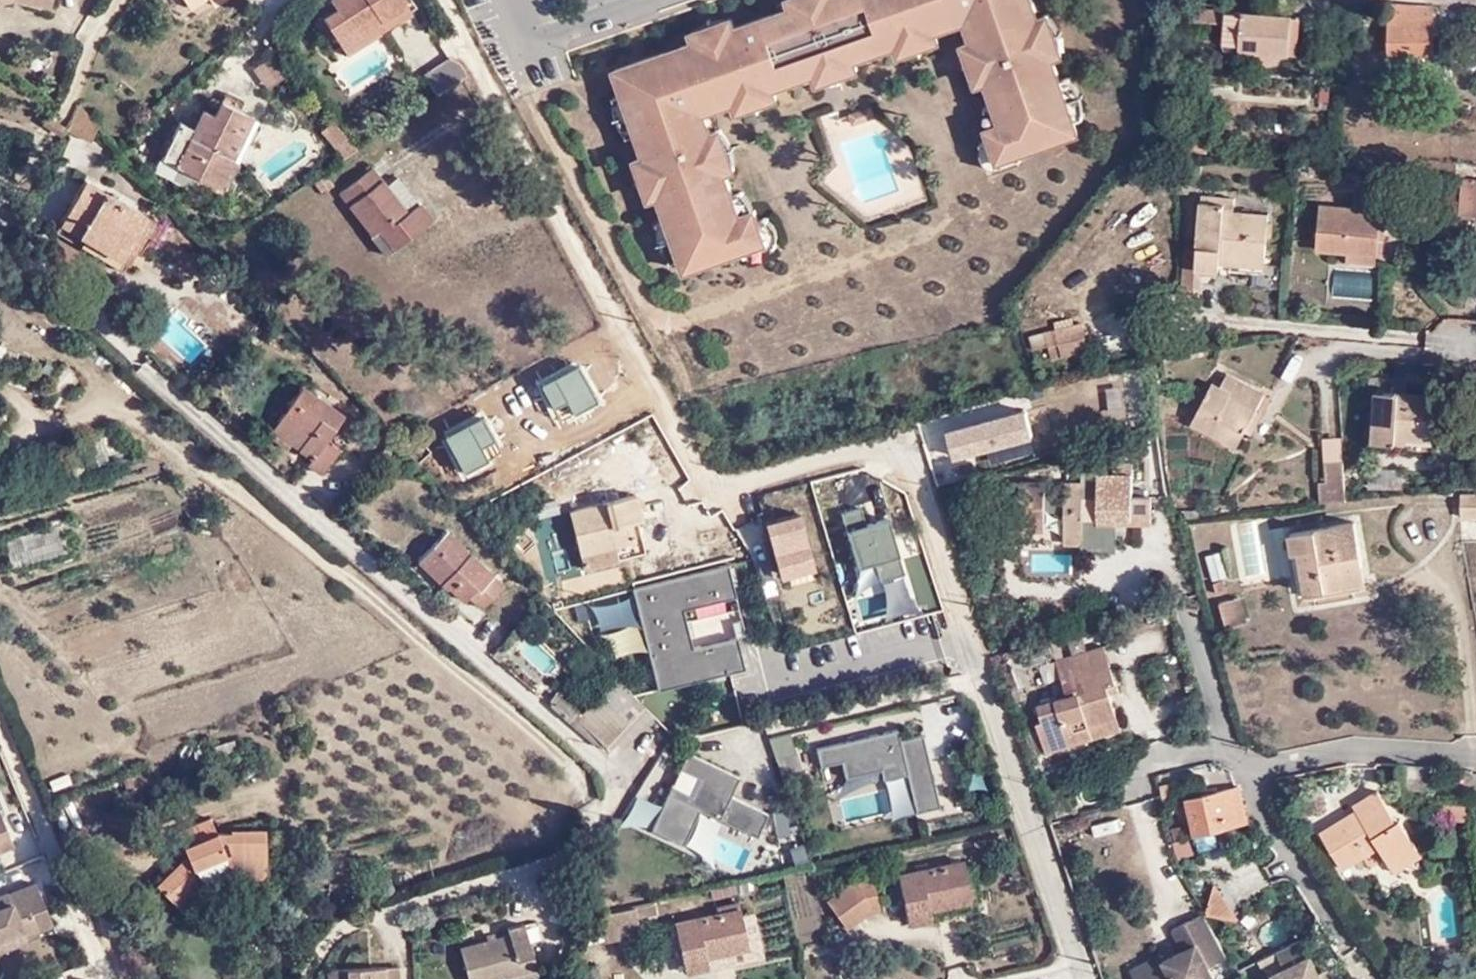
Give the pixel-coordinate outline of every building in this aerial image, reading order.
[(53,0),(23,0),(51,8),(53,0)] [(381,20),(406,2),(404,0),(333,0),(338,7),(315,21),(328,41),(336,35),(375,12),(381,20)] [(616,64),(627,97),(641,134),(645,148),(662,193),(668,212),(683,253),(687,265),(753,242),(740,205),(727,168),(712,124),(705,106),(732,97),(777,82),(813,69),(856,54),(894,40),(939,25),(966,15),(972,33),(988,77),(1001,115),(1013,150),(1079,126),(1054,54),(1038,9),(1035,0),(798,0),(793,2),(737,21),(693,37),(616,64)] [(1437,6),(1392,2),(1392,17),(1388,17),(1385,68),(1432,71),(1431,76),(1450,77),(1451,48),(1435,38),(1437,6)] [(1038,9),(1054,54),(1066,49),(1065,39),(1062,29),(1058,20),(1050,5),(1038,9)] [(705,17),(689,25),(693,37),(737,21),(733,9),(722,11),(712,14),(705,17)] [(1277,55),(1277,53),(1277,46),(1288,46),(1289,16),(1191,9),(1191,19),(1222,22),(1238,24),(1238,43),(1258,44),(1258,55),(1259,56),(1260,57),(1261,59),(1262,60),(1263,61),(1265,62),(1266,62),(1268,62),(1269,62),(1271,61),(1273,61),(1274,60),(1275,58),(1276,57),(1277,56),(1277,55)] [(342,44),(381,20),(375,12),(336,35),(342,44)] [(1296,16),(1289,16),(1288,46),(1277,46),(1277,53),(1294,54),(1296,16)] [(1239,55),(1258,55),(1258,44),(1238,43),(1238,24),(1222,22),(1223,43),(1224,45),(1226,47),(1227,49),(1229,51),(1232,52),(1234,53),(1236,54),(1239,55)] [(943,36),(939,25),(894,40),(898,52),(912,48),(919,46),(927,44),(933,41),(943,36)] [(975,81),(988,77),(972,33),(961,37),(962,45),(964,54),(966,61),(975,81)] [(271,49),(252,64),(269,86),(289,70),(271,49)] [(453,52),(422,74),(436,93),(466,72),(453,52)] [(856,54),(813,69),(817,80),(827,79),(837,75),(842,74),(849,71),(861,65),(856,54)] [(781,93),(777,82),(732,97),(736,108),(750,106),(759,104),(767,100),(774,97),(781,93)] [(641,134),(627,97),(620,99),(620,101),(621,111),(622,117),(626,125),(634,136),(641,134)] [(191,131),(173,167),(212,185),(227,158),(219,154),(240,112),(218,102),(212,116),(201,111),(191,131)] [(87,142),(96,126),(77,106),(65,131),(87,142)] [(247,116),(240,112),(219,154),(227,158),(247,116)] [(1013,150),(1001,115),(984,120),(989,133),(982,136),(983,140),(982,144),(983,151),(984,153),(986,156),(989,158),(991,164),(999,161),(997,155),(1013,150)] [(342,159),(356,149),(333,120),(320,130),(342,159)] [(723,121),(712,124),(727,168),(738,164),(736,150),(734,142),(732,133),(728,125),(723,121)] [(159,159),(173,167),(191,131),(176,122),(159,159)] [(650,196),(662,193),(645,148),(634,151),(636,163),(637,170),(639,177),(643,184),(650,196)] [(338,193),(371,233),(378,228),(393,248),(429,219),(417,204),(416,204),(405,212),(384,185),(370,168),(338,193)] [(325,175),(314,183),(321,193),(332,185),(325,175)] [(1458,211),(1472,212),(1475,178),(1460,176),(1458,211)] [(394,177),(384,185),(405,212),(416,204),(394,177)] [(58,222),(126,260),(133,264),(156,223),(81,181),(58,222)] [(1202,197),(1200,205),(1221,206),(1222,200),(1202,197)] [(1347,251),(1376,253),(1376,238),(1376,228),(1384,228),(1385,199),(1355,197),(1353,209),(1319,207),(1316,248),(1347,251)] [(757,200),(740,205),(753,242),(770,235),(772,241),(778,239),(778,230),(778,227),(778,223),(776,220),(774,217),(770,214),(769,211),(762,214),(757,200)] [(1195,269),(1201,270),(1217,271),(1218,265),(1219,257),(1263,261),(1267,217),(1232,215),(1233,201),(1222,200),(1221,206),(1200,205),(1197,254),(1195,269)] [(683,253),(668,212),(659,215),(661,230),(663,238),(666,245),(674,256),(683,253)] [(120,272),(126,260),(58,222),(51,233),(120,272)] [(385,254),(393,248),(378,228),(371,233),(369,234),(385,254)] [(1376,265),(1376,253),(1347,251),(1347,262),(1376,265)] [(1198,295),(1201,270),(1195,269),(1197,254),(1185,253),(1182,286),(1180,292),(1184,294),(1198,295)] [(1262,269),(1263,261),(1219,257),(1218,265),(1262,269)] [(1081,325),(1056,331),(1063,357),(1088,351),(1081,325)] [(202,367),(192,377),(198,384),(209,372),(202,367)] [(1232,394),(1240,380),(1229,373),(1220,388),(1212,383),(1191,421),(1236,447),(1257,408),(1232,394)] [(1266,394),(1240,380),(1232,394),(1257,408),(1266,394)] [(302,443),(297,451),(308,459),(304,465),(318,475),(335,450),(323,442),(340,415),(300,387),(268,432),(288,445),(294,437),(302,443)] [(1377,448),(1438,451),(1441,401),(1380,397),(1377,448)] [(1032,403),(953,417),(959,449),(1037,435),(1032,403)] [(284,450),(288,445),(268,432),(265,436),(284,450)] [(1016,450),(1040,445),(1037,433),(984,445),(987,459),(1017,452),(1016,450)] [(288,445),(297,451),(302,443),(294,437),(288,445)] [(1064,481),(1064,541),(1081,541),(1081,549),(1113,549),(1113,522),(1148,522),(1148,496),(1130,496),(1130,461),(1113,462),(1113,472),(1079,472),(1079,481),(1064,481)] [(1375,485),(1405,482),(1403,464),(1374,467),(1375,485)] [(0,467),(0,494),(1,495),(9,470),(0,467)] [(560,492),(592,483),(588,469),(556,477),(560,492)] [(1321,491),(1323,506),(1349,504),(1345,470),(1325,472),(1327,490),(1321,491)] [(1042,481),(1016,481),(1016,530),(1042,530),(1042,481)] [(1458,516),(1475,516),(1475,495),(1459,496),(1458,516)] [(569,514),(580,557),(634,544),(628,517),(639,514),(634,497),(569,514)] [(875,561),(880,579),(907,571),(889,509),(866,516),(861,501),(838,508),(855,567),(875,561)] [(777,572),(815,565),(803,505),(765,512),(777,572)] [(641,523),(639,514),(628,517),(634,544),(580,557),(584,571),(645,556),(637,524),(641,523)] [(1301,554),(1308,595),(1350,587),(1347,572),(1366,569),(1357,523),(1292,536),(1295,554),(1301,554)] [(445,534),(434,545),(439,551),(450,538),(445,534)] [(439,551),(434,545),(418,562),(447,591),(449,589),(463,602),(467,598),(480,609),(501,587),(450,538),(439,551)] [(1233,574),(1231,547),(1209,549),(1211,576),(1233,574)] [(633,583),(658,686),(746,665),(738,630),(694,641),(685,606),(737,593),(729,560),(633,583)] [(1368,584),(1366,569),(1347,572),(1350,587),(1368,584)] [(1225,582),(1216,585),(1219,596),(1229,594),(1225,582)] [(1226,623),(1248,620),(1244,594),(1222,597),(1226,623)] [(532,637),(521,651),(549,674),(561,660),(532,637)] [(1098,637),(1051,652),(1055,665),(1102,651),(1098,637)] [(501,645),(495,651),(502,658),(508,651),(501,645)] [(1090,727),(1115,719),(1107,692),(1114,690),(1102,651),(1055,665),(1065,699),(1035,709),(1040,723),(1035,724),(1044,753),(1093,738),(1090,727)] [(1021,656),(1002,662),(1012,691),(1031,684),(1021,656)] [(586,710),(582,706),(571,718),(606,747),(642,705),(615,675),(586,710)] [(1119,730),(1115,719),(1090,727),(1093,738),(1119,730)] [(841,732),(839,724),(838,720),(824,723),(826,735),(841,732)] [(833,761),(846,822),(940,802),(923,723),(817,745),(821,763),(833,761)] [(780,745),(782,758),(799,754),(797,741),(780,745)] [(770,775),(802,767),(800,756),(800,755),(799,754),(782,758),(768,762),(770,775)] [(150,774),(127,782),(131,794),(155,786),(150,774)] [(1180,801),(1186,799),(1206,795),(1203,779),(1177,785),(1180,801)] [(1206,795),(1186,799),(1195,834),(1246,823),(1239,787),(1206,795)] [(1359,814),(1353,807),(1318,830),(1341,867),(1375,845),(1387,864),(1414,847),(1396,817),(1393,819),(1383,805),(1374,789),(1357,799),(1364,810),(1359,814)] [(1350,803),(1353,807),(1359,814),(1364,810),(1357,799),(1350,803)] [(15,844),(0,802),(0,850),(15,844)] [(1465,805),(1442,803),(1440,817),(1464,820),(1465,805)] [(748,807),(687,818),(692,850),(752,838),(748,807)] [(806,857),(804,827),(790,828),(789,807),(779,808),(782,859),(806,857)] [(195,853),(187,857),(160,887),(190,915),(205,899),(196,891),(207,879),(231,876),(265,877),(266,833),(233,832),(233,836),(219,836),(213,821),(178,834),(184,850),(192,846),(195,853)] [(1180,856),(1196,852),(1187,821),(1171,826),(1180,856)] [(184,850),(187,857),(195,853),(192,846),(184,850)] [(1418,852),(1414,847),(1387,864),(1391,870),(1418,852)] [(944,899),(945,903),(969,897),(961,860),(896,875),(907,922),(929,917),(927,907),(926,903),(944,899)] [(265,888),(265,877),(231,876),(207,879),(196,891),(205,899),(214,890),(235,888),(265,888)] [(827,904),(846,928),(869,911),(878,909),(872,878),(856,881),(827,904)] [(35,931),(51,924),(35,884),(8,895),(7,893),(0,896),(0,938),(21,930),(20,930),(16,919),(29,914),(35,931)] [(1237,921),(1216,888),(1209,916),(1237,921)] [(927,907),(945,903),(944,899),(926,903),(927,907)] [(638,935),(633,908),(611,914),(615,940),(638,935)] [(724,948),(725,953),(747,948),(740,911),(675,925),(674,925),(684,972),(706,967),(704,957),(703,952),(724,948)] [(20,930),(21,930),(23,935),(35,931),(29,914),(16,919),(20,930)] [(615,940),(611,914),(599,917),(604,942),(615,940)] [(1202,917),(1171,933),(1181,954),(1161,964),(1133,978),(1212,978),(1208,970),(1225,961),(1202,917)] [(509,930),(510,936),(461,950),(469,978),(508,978),(537,971),(524,925),(509,930)] [(0,938),(0,951),(25,941),(23,935),(21,930),(0,938)] [(1300,942),(1276,954),(1283,968),(1273,974),(1275,978),(1329,978),(1325,972),(1318,975),(1300,942)] [(704,957),(725,953),(724,948),(703,952),(704,957)] [(1131,978),(1133,978),(1161,964),(1158,958),(1128,973),(1131,978)] [(403,967),(339,970),(331,978),(404,978),(403,967)] [(508,978),(540,978),(537,971),(508,978)]
